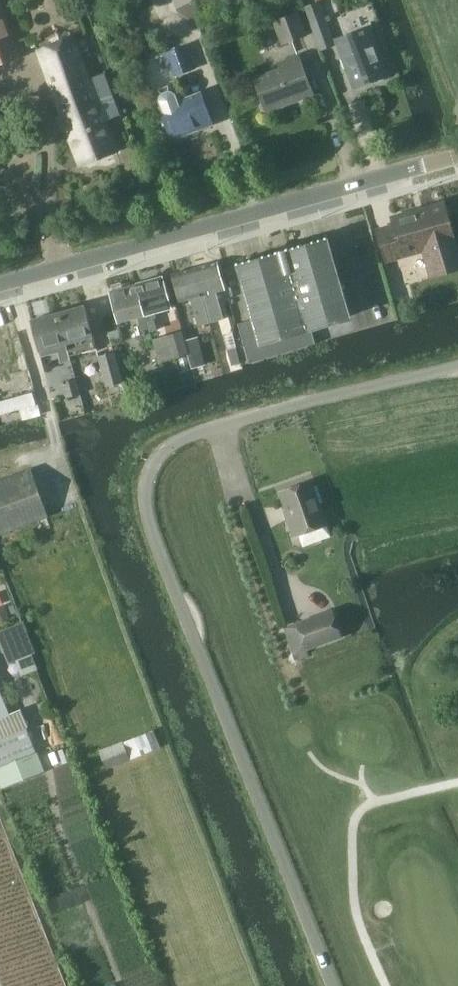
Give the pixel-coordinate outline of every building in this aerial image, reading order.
[(23,57),(1,0),(0,0),(0,66),(23,57)] [(319,0),(305,5),(311,22),(322,50),(335,45),(325,17),(319,0)] [(282,45),(308,35),(299,11),(273,21),(282,45)] [(355,87),(388,75),(369,26),(337,38),(355,87)] [(91,77),(75,35),(66,38),(65,37),(47,45),(45,46),(36,50),(81,165),(119,150),(107,119),(121,114),(104,72),(91,77)] [(173,77),(174,77),(197,68),(188,44),(164,53),(173,77)] [(268,112),(314,94),(299,54),(278,62),(280,67),(255,77),(268,112)] [(180,100),(177,93),(170,89),(162,92),(159,96),(159,101),(173,138),(213,123),(201,92),(180,100)] [(445,200),(392,216),(394,224),(377,229),(388,263),(423,252),(431,279),(457,270),(457,243),(445,200)] [(305,332),(352,318),(328,237),(237,263),(254,323),(240,327),(250,363),(309,345),(305,332)] [(196,267),(206,304),(211,322),(225,319),(217,292),(226,290),(219,261),(196,267)] [(196,267),(173,273),(181,302),(193,299),(195,307),(200,325),(211,322),(206,304),(196,267)] [(164,276),(136,283),(149,329),(150,332),(159,329),(155,318),(158,317),(156,313),(173,309),(164,276)] [(142,331),(149,329),(136,283),(110,291),(119,323),(139,318),(142,331)] [(59,312),(68,350),(70,356),(97,348),(86,305),(59,312)] [(56,353),(68,350),(59,312),(32,320),(40,352),(54,348),(56,353)] [(166,335),(153,338),(161,362),(168,360),(173,375),(194,369),(194,368),(186,340),(183,330),(180,318),(163,323),(166,335)] [(0,329),(0,375),(16,370),(20,386),(33,383),(24,352),(17,354),(9,327),(0,329)] [(186,340),(194,368),(206,364),(199,336),(186,340)] [(107,387),(124,382),(115,351),(99,355),(107,387)] [(67,398),(82,393),(77,378),(62,382),(67,398)] [(50,515),(32,468),(0,480),(0,533),(50,515)] [(312,481),(282,492),(286,503),(291,518),(292,519),(296,518),(305,545),(332,536),(312,481)] [(297,652),(342,636),(333,611),(288,627),(297,652)] [(35,652),(36,652),(24,621),(0,630),(0,637),(10,662),(35,652)] [(29,727),(22,708),(10,713),(0,688),(0,738),(29,727)] [(161,746),(154,728),(100,749),(108,768),(161,746)] [(30,731),(21,734),(20,731),(0,739),(0,779),(4,789),(46,772),(38,751),(37,751),(30,731)]
